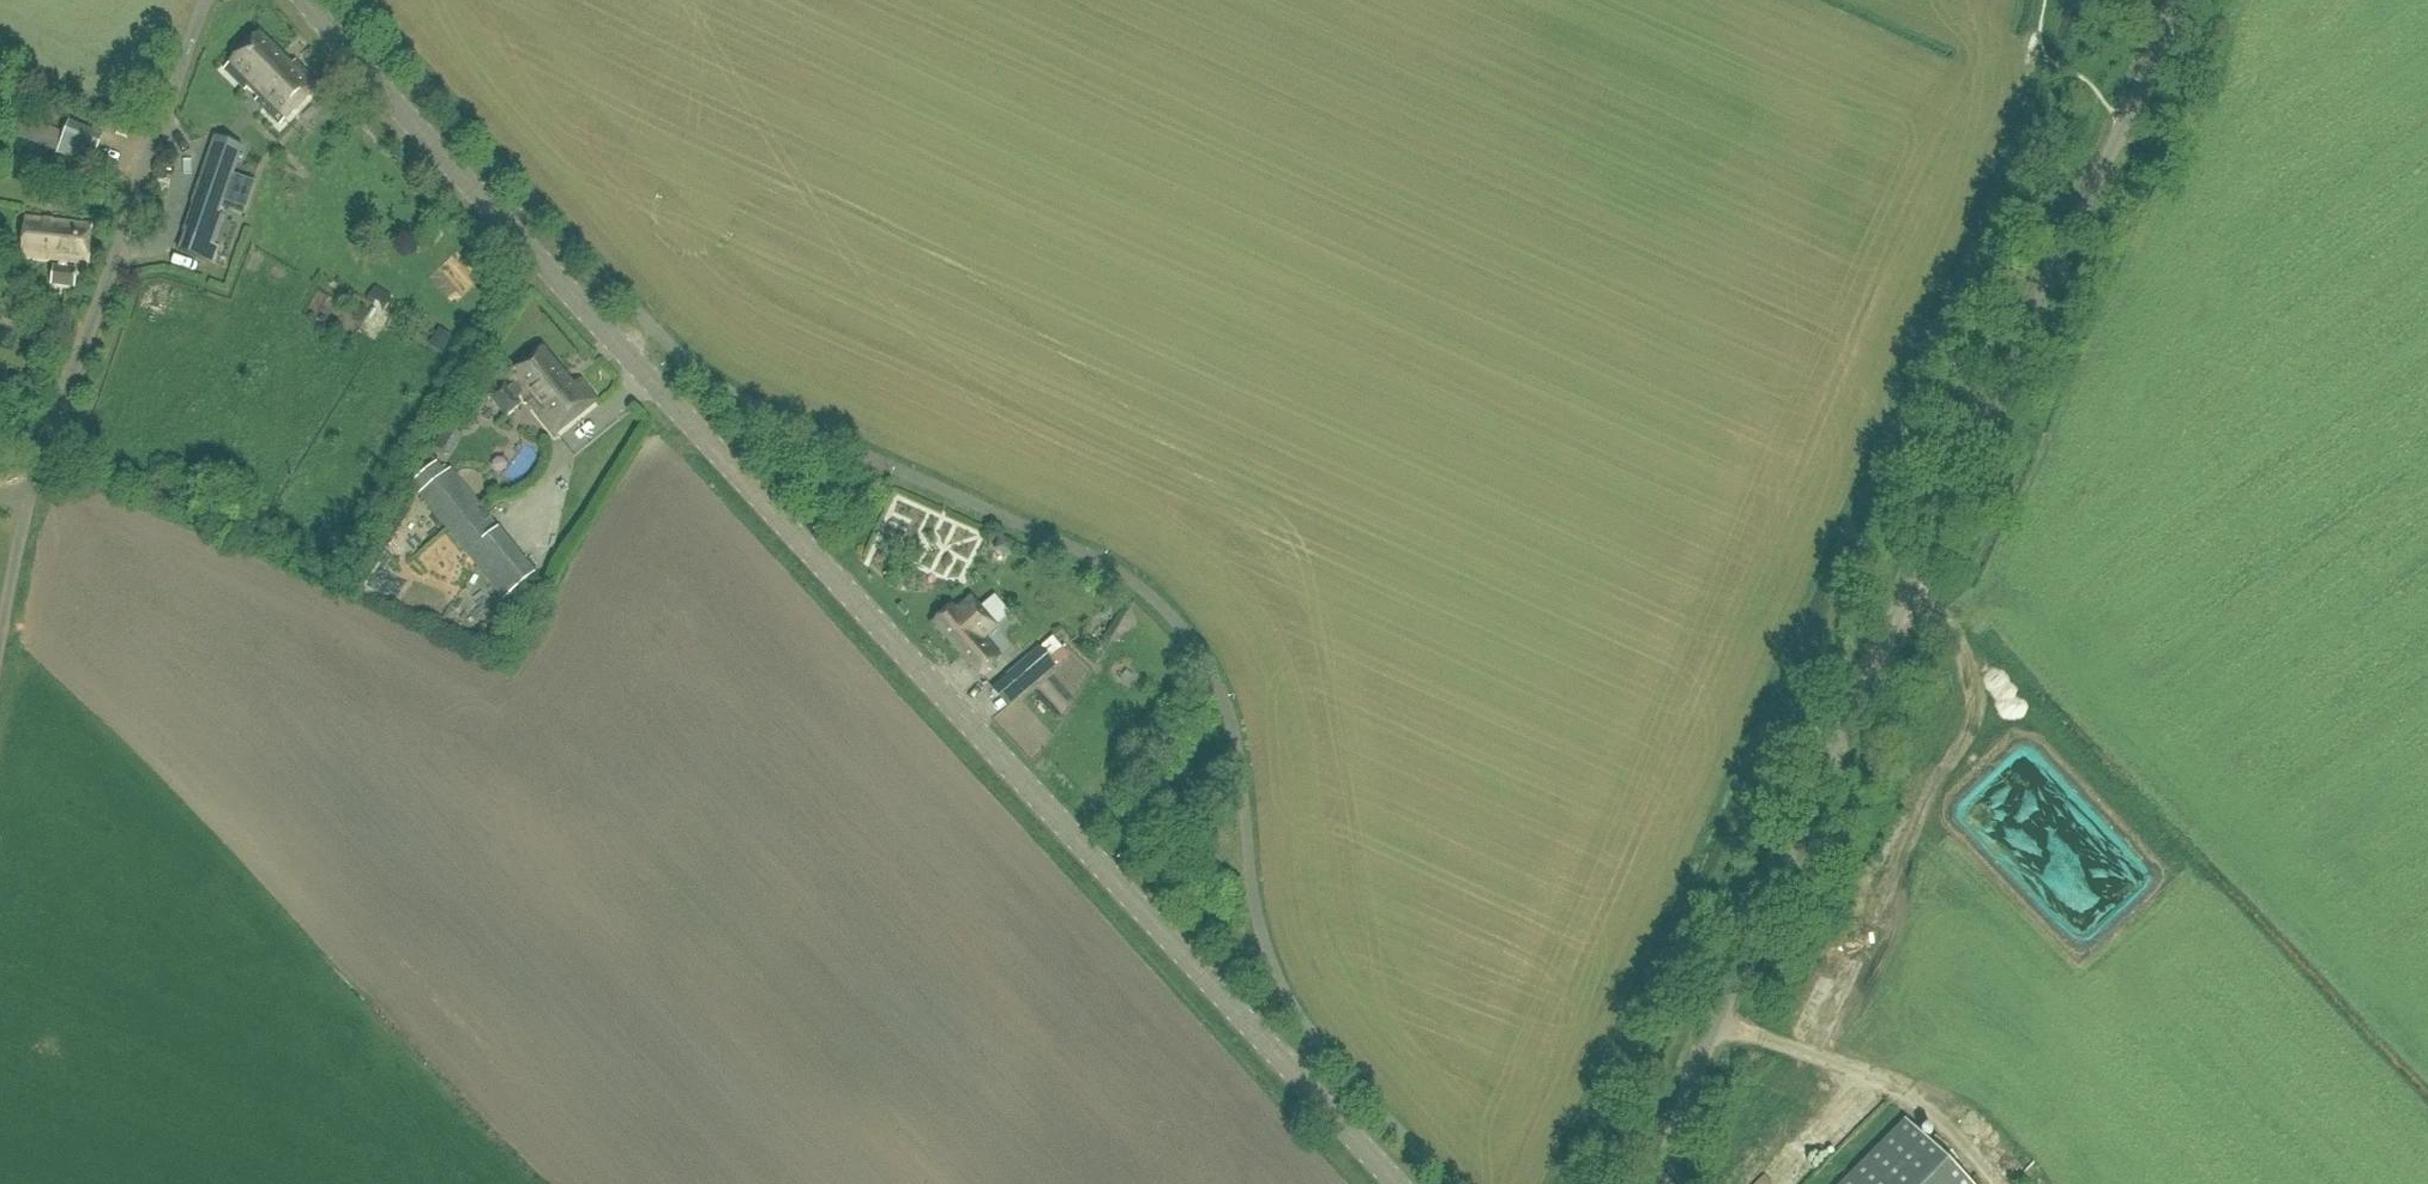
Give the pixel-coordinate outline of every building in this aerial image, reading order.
[(296,62),(291,66),(259,35),(224,70),(245,92),(248,89),(258,99),(255,102),(280,126),(320,86),(296,62)] [(5,128),(57,151),(66,131),(14,108),(5,128)] [(62,156),(96,170),(105,147),(71,134),(62,156)] [(244,148),(217,140),(186,234),(215,245),(244,148)] [(93,226),(28,217),(23,254),(88,262),(93,226)] [(83,293),(83,279),(55,278),(55,292),(83,293)] [(438,330),(429,347),(443,354),(452,337),(438,330)] [(507,386),(491,398),(507,418),(524,405),(551,438),(596,402),(578,380),(569,387),(539,350),(503,379),(507,386),(508,385),(507,386)] [(551,467),(539,440),(500,457),(512,484),(551,467)] [(535,574),(451,470),(418,497),(503,603),(515,593),(520,600),(538,586),(531,577),(535,574)] [(943,535),(926,535),(927,567),(943,567),(943,535)] [(995,628),(971,600),(956,613),(951,608),(933,623),(979,675),(999,658),(983,639),(995,628)] [(1072,642),(1062,630),(1005,676),(1021,695),(1069,656),(1063,649),(1072,642)] [(1127,693),(1141,682),(1131,671),(1117,682),(1127,693)] [(1904,1122),(1842,1183),(1967,1183),(1904,1122)] [(1779,1183),(1789,1174),(1778,1163),(1757,1183),(1780,1183),(1779,1183)]
